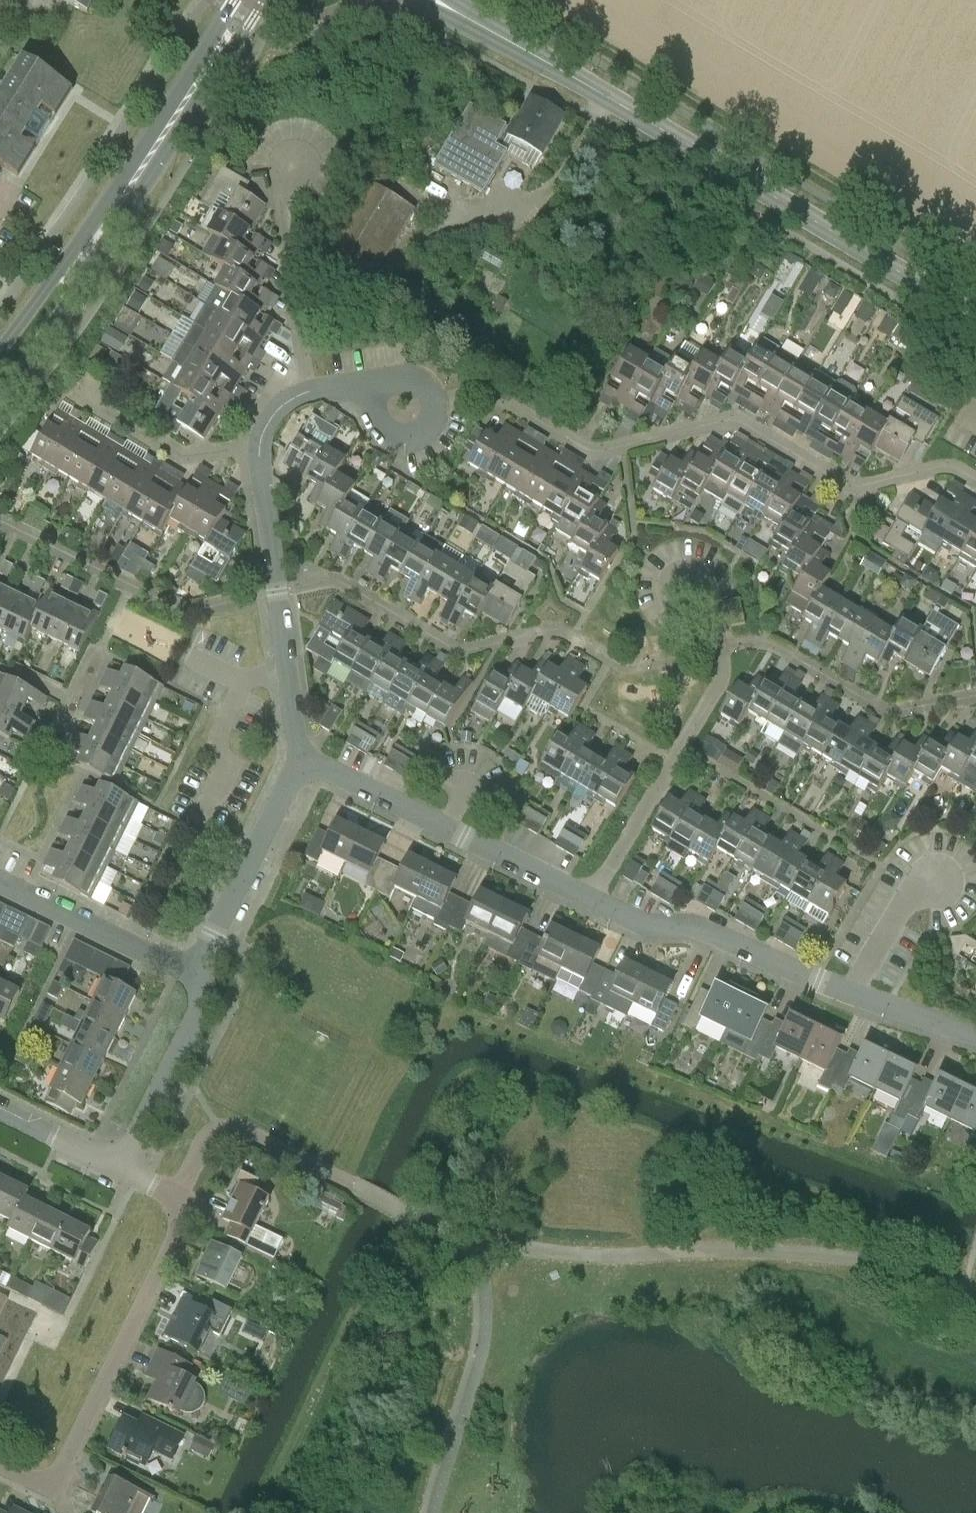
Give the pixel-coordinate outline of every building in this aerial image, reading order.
[(93,0),(64,0),(68,2),(67,4),(88,12),(93,0)] [(24,60),(0,99),(0,165),(18,177),(72,90),(24,60)] [(542,154),(563,116),(532,99),(519,122),(516,120),(511,130),(471,107),(458,129),(457,128),(436,167),(484,194),(508,152),(501,148),(508,135),(515,139),(512,145),(526,153),(529,147),(542,154)] [(222,196),(232,202),(224,215),(250,230),(265,205),(217,176),(201,203),(213,210),(222,196)] [(366,294),(416,210),(364,178),(312,262),(366,294)] [(203,228),(214,235),(222,239),(222,238),(254,257),(259,249),(244,240),(250,230),(224,215),(224,216),(214,210),(203,228)] [(184,226),(177,221),(171,231),(179,236),(184,226)] [(160,252),(176,261),(182,251),(175,246),(179,239),(170,234),(160,252)] [(202,254),(206,256),(225,267),(226,266),(257,285),(262,276),(247,268),(254,257),(222,238),(222,239),(214,235),(202,254)] [(507,261),(489,250),(482,260),(501,271),(507,261)] [(788,252),(783,260),(793,265),(797,258),(797,257),(788,252)] [(168,279),(175,266),(159,256),(152,269),(168,279)] [(752,272),(762,278),(768,268),(758,262),(752,272)] [(229,295),(229,294),(260,313),(265,304),(251,296),(257,285),(226,266),(225,267),(220,276),(216,274),(210,284),(229,295)] [(673,283),(686,290),(693,277),(680,270),(673,283)] [(811,271),(803,285),(814,291),(822,277),(811,271)] [(693,287),(709,296),(716,284),(700,275),(693,287)] [(148,294),(154,283),(147,278),(140,289),(148,294)] [(830,284),(825,293),(834,299),(840,289),(830,284)] [(740,293),(739,292),(733,289),(731,293),(726,302),(733,305),(740,293)] [(229,294),(229,295),(223,304),(219,302),(214,310),(263,339),(268,331),(254,323),(260,313),(229,294)] [(775,319),(786,300),(774,294),(763,312),(775,319)] [(845,294),(841,302),(850,308),(854,300),(845,294)] [(127,306),(139,313),(145,303),(133,296),(127,306)] [(499,298),(493,308),(499,311),(505,301),(499,298)] [(871,320),(877,309),(864,301),(858,312),(871,320)] [(206,304),(194,323),(237,349),(243,339),(258,348),(263,339),(214,310),(206,304)] [(133,323),(120,316),(115,324),(114,325),(128,333),(134,323),(133,323)] [(898,325),(887,318),(886,318),(879,329),(891,336),(898,325)] [(184,343),(241,377),(246,368),(231,360),(237,349),(207,331),(194,323),(182,342),(184,343)] [(901,323),(893,336),(910,347),(918,333),(901,323)] [(122,336),(111,328),(102,342),(114,350),(122,336)] [(685,339),(673,360),(667,369),(668,370),(650,400),(659,405),(668,390),(678,396),(704,351),(685,339)] [(762,339),(760,341),(749,361),(732,390),(740,395),(749,381),(760,387),(781,351),(762,339)] [(173,361),(185,368),(215,386),(221,376),(236,385),(241,377),(184,343),(173,361)] [(87,363),(97,369),(107,351),(98,346),(87,363)] [(723,363),(723,364),(706,394),(714,399),(722,385),(732,390),(749,361),(740,355),(742,351),(733,346),(723,363)] [(615,399),(623,404),(653,354),(643,349),(641,353),(632,348),(614,378),(624,384),(615,399)] [(656,349),(653,354),(623,404),(632,409),(640,394),(650,400),(668,370),(667,369),(673,360),(656,349)] [(723,364),(723,363),(704,351),(678,396),(687,401),(695,387),(706,394),(723,364)] [(761,407),(770,413),(800,362),(781,351),(760,387),(769,393),(761,407)] [(786,403),(797,409),(819,373),(800,362),(770,413),(778,417),(786,403)] [(170,384),(219,414),(224,405),(209,396),(215,386),(185,368),(179,378),(175,376),(170,384)] [(908,382),(909,379),(895,371),(894,373),(891,378),(905,386),(908,382)] [(837,382),(837,383),(819,373),(797,409),(807,415),(798,429),(807,435),(838,382),(837,382)] [(823,425),(834,431),(857,392),(855,389),(842,381),(838,382),(807,435),(815,439),(823,425)] [(183,427),(203,440),(219,414),(170,384),(154,410),(183,427)] [(853,401),(857,394),(857,392),(834,431),(844,437),(835,452),(844,457),(873,408),(864,403),(862,407),(853,401)] [(896,409),(911,418),(905,429),(890,420),(888,423),(889,423),(876,446),(877,446),(900,461),(930,412),(904,397),(896,409)] [(312,414),(283,463),(308,478),(326,448),(338,430),(331,426),(339,412),(328,405),(320,419),(312,414)] [(877,446),(876,446),(889,423),(888,423),(879,417),(881,413),(873,408),(844,457),(852,462),(860,448),(872,455),(877,446)] [(39,466),(48,471),(77,422),(69,417),(61,432),(49,425),(43,435),(31,455),(41,461),(39,466)] [(59,472),(68,477),(86,447),(76,441),(85,427),(77,422),(48,471),(56,476),(59,472)] [(485,478),(515,429),(506,424),(498,439),(477,427),(465,448),(475,454),(469,463),(480,470),(478,474),(485,478)] [(43,435),(33,429),(21,448),(31,455),(43,435)] [(515,429),(485,478),(494,483),(496,479),(507,485),(524,455),(515,449),(524,434),(515,429)] [(76,488),(85,493),(114,444),(106,439),(97,453),(86,447),(68,477),(79,484),(76,488)] [(96,494),(106,500),(124,469),(114,463),(123,449),(114,444),(85,493),(93,498),(96,494)] [(727,452),(709,482),(710,482),(704,492),(722,503),(754,449),(746,444),(738,458),(727,452)] [(523,500),(552,452),(544,447),(535,462),(524,455),(507,485),(517,492),(515,495),(523,500)] [(700,456),(682,485),(691,491),(689,495),(699,501),(704,492),(710,482),(709,482),(727,452),(719,447),(710,462),(700,456)] [(326,448),(308,478),(318,484),(309,499),(317,504),(335,474),(336,474),(347,455),(338,450),(336,454),(326,448)] [(763,454),(754,449),(722,503),(723,503),(723,507),(738,516),(763,474),(754,468),(763,454)] [(671,503),(682,485),(700,456),(692,451),(683,465),(662,452),(650,472),(660,478),(654,487),(665,494),(662,498),(671,503)] [(24,456),(17,452),(12,460),(19,465),(24,456)] [(552,452),(523,500),(531,505),(533,501),(543,507),(561,477),(551,472),(560,457),(552,452)] [(383,457),(377,454),(372,463),(378,466),(383,457)] [(106,500),(115,506),(113,510),(122,515),(151,466),(143,461),(134,476),(124,469),(106,500)] [(132,516),(142,522),(161,492),(150,485),(159,471),(151,466),(122,515),(130,520),(132,516)] [(742,515),(748,505),(756,510),(753,514),(763,520),(792,472),(783,466),(774,481),(763,474),(738,516),(742,515)] [(559,523),(589,474),(580,469),(571,483),(561,477),(543,507),(553,513),(551,518),(559,523)] [(782,526),(783,526),(801,497),(791,491),(800,477),(792,472),(763,520),(770,524),(773,520),(782,526)] [(327,530),(346,499),(357,481),(348,476),(346,480),(336,474),(335,474),(317,504),(328,510),(319,524),(327,530)] [(561,524),(557,530),(573,540),(598,499),(589,494),(597,479),(589,474),(559,523),(561,524)] [(207,480),(199,494),(198,494),(188,488),(170,518),(170,519),(180,525),(177,529),(186,534),(214,485),(207,480)] [(170,519),(170,518),(188,488),(179,483),(171,498),(161,492),(142,522),(152,528),(150,532),(159,538),(170,519)] [(207,541),(220,518),(225,510),(215,504),(223,490),(214,485),(186,534),(194,539),(196,535),(206,541),(207,541)] [(941,546),(970,497),(962,492),(954,506),(943,500),(938,508),(938,509),(924,531),(925,531),(934,537),(932,541),(941,546)] [(916,547),(902,539),(908,529),(922,537),(925,531),(924,531),(938,509),(938,508),(912,493),(883,542),(897,550),(892,559),(904,567),(916,547)] [(444,503),(433,497),(427,506),(440,513),(445,504),(444,503)] [(792,552),(793,552),(811,523),(801,517),(810,502),(801,497),(783,526),(782,526),(771,545),(781,551),(783,546),(792,552)] [(941,546),(950,551),(952,548),(961,553),(975,529),(975,520),(970,516),(975,507),(975,500),(970,497),(941,546)] [(338,555),(367,506),(358,501),(356,505),(346,499),(327,530),(338,536),(329,550),(338,555)] [(587,559),(608,525),(598,518),(606,504),(598,499),(573,540),(566,552),(576,558),(578,554),(587,559)] [(365,552),(383,522),(373,515),(375,511),(367,506),(338,555),(347,561),(355,546),(365,552)] [(691,520),(699,525),(704,517),(696,511),(691,520)] [(465,516),(458,527),(473,536),(480,524),(465,516)] [(191,567),(217,583),(246,534),(220,518),(207,541),(206,541),(191,567)] [(835,527),(831,533),(841,538),(845,531),(840,518),(835,527)] [(375,578),(404,528),(395,523),(393,527),(383,522),(365,552),(375,558),(367,573),(375,578)] [(802,578),(803,578),(821,548),(811,542),(820,528),(811,523),(793,552),(792,552),(782,570),(791,575),(793,572),(802,578)] [(608,525),(587,559),(578,573),(588,579),(590,575),(600,581),(619,550),(608,544),(616,529),(608,525)] [(500,538),(483,527),(476,539),(493,550),(500,538)] [(402,574),(420,543),(410,538),(413,533),(404,528),(375,578),(383,583),(392,568),(402,574)] [(970,563),(975,567),(975,529),(961,553),(962,554),(960,558),(970,563)] [(426,536),(421,544),(420,543),(402,574),(412,581),(404,595),(411,600),(444,546),(426,536)] [(749,542),(742,538),(738,546),(745,550),(749,542)] [(757,557),(762,549),(751,543),(746,551),(757,557)] [(117,570),(128,550),(119,545),(108,565),(117,570)] [(449,555),(443,552),(446,547),(444,546),(411,600),(420,605),(429,590),(438,596),(457,566),(447,560),(449,555)] [(533,565),(541,570),(545,563),(518,547),(502,573),(519,583),(512,594),(496,584),(494,587),(495,588),(481,610),(482,611),(506,626),(536,577),(529,573),(533,565)] [(802,578),(786,605),(804,616),(812,603),(813,604),(823,588),(831,574),(821,568),(830,553),(821,548),(803,578),(802,578)] [(879,573),(884,561),(868,553),(862,565),(879,573)] [(146,562),(135,555),(131,563),(141,569),(146,562)] [(14,565),(5,561),(0,572),(0,574),(8,578),(14,565)] [(141,569),(151,575),(156,568),(146,562),(141,569)] [(448,622),(478,573),(469,568),(467,572),(457,566),(438,596),(449,602),(440,617),(448,622)] [(186,576),(195,582),(200,573),(191,567),(186,576)] [(930,567),(924,576),(933,582),(939,573),(930,567)] [(30,589),(36,576),(29,573),(23,585),(30,589)] [(482,611),(481,610),(495,588),(494,587),(485,582),(487,578),(478,573),(448,622),(457,627),(466,613),(477,619),(482,611)] [(898,587),(900,584),(904,578),(897,574),(892,583),(898,587)] [(904,578),(900,584),(908,588),(912,587),(916,580),(906,574),(904,578)] [(40,594),(46,581),(36,576),(30,589),(40,594)] [(69,592),(75,579),(68,576),(61,588),(69,592)] [(78,596),(85,584),(75,579),(69,592),(78,596)] [(946,581),(941,589),(952,596),(957,588),(946,581)] [(11,587),(0,582),(0,610),(11,587)] [(27,595),(11,587),(0,610),(0,630),(8,634),(27,595)] [(812,603),(804,616),(802,618),(813,624),(805,638),(807,640),(801,649),(808,653),(843,595),(835,590),(832,594),(823,588),(813,604),(812,603)] [(47,637),(65,598),(48,590),(42,603),(43,603),(31,629),(47,637)] [(100,591),(99,593),(93,604),(103,609),(109,596),(100,591)] [(27,595),(8,634),(24,642),(31,629),(43,603),(42,603),(27,595)] [(840,640),(851,623),(858,610),(849,605),(852,600),(843,595),(808,653),(816,658),(830,634),(840,640)] [(949,601),(942,597),(937,605),(944,609),(949,601)] [(65,598),(47,637),(63,645),(81,606),(65,598)] [(731,626),(746,623),(740,599),(725,602),(731,626)] [(344,642),(360,616),(335,601),(306,649),(331,665),(338,653),(326,646),(332,635),(344,642)] [(81,606),(63,645),(79,653),(98,614),(81,606)] [(851,666),(880,618),(872,613),(869,617),(858,610),(851,623),(840,640),(851,647),(842,661),(846,663),(851,666)] [(920,635),(905,659),(930,675),(960,626),(934,610),(926,623),(942,633),(935,644),(921,635),(920,635)] [(921,635),(924,630),(913,624),(916,620),(907,614),(896,633),(878,663),(886,667),(894,653),(905,659),(920,635),(921,635)] [(352,671),(370,641),(360,635),(369,621),(360,616),(344,642),(345,643),(339,654),(338,653),(331,665),(340,670),(342,665),(352,671)] [(878,663),(896,633),(887,627),(889,624),(880,618),(851,666),(858,670),(867,656),(878,663)] [(353,672),(348,682),(365,692),(397,637),(390,633),(381,648),(370,641),(352,671),(353,672)] [(367,694),(370,689),(376,692),(379,687),(389,693),(407,664),(397,658),(406,643),(397,637),(365,692),(367,694)] [(439,663),(443,665),(448,657),(440,652),(435,660),(439,663)] [(406,710),(435,660),(426,655),(418,670),(407,664),(389,693),(399,699),(396,704),(406,710)] [(553,659),(545,655),(541,661),(549,666),(553,659)] [(525,707),(538,715),(542,716),(544,715),(576,662),(568,657),(560,672),(549,666),(525,707)] [(426,716),(445,685),(435,679),(443,665),(439,663),(435,660),(406,710),(414,714),(417,710),(426,716)] [(520,715),(525,707),(549,666),(541,661),(533,676),(522,669),(497,711),(515,722),(520,715)] [(585,667),(576,662),(544,715),(546,715),(549,712),(556,716),(558,712),(569,718),(587,688),(576,682),(585,667)] [(840,672),(845,675),(851,666),(846,663),(840,672)] [(471,711),(490,723),(497,711),(522,669),(514,664),(505,679),(494,672),(471,711)] [(768,680),(749,711),(759,717),(756,721),(765,726),(798,671),(789,666),(777,686),(768,680)] [(851,666),(845,675),(852,680),(858,670),(851,666)] [(103,678),(154,704),(162,687),(125,669),(120,677),(106,670),(103,678)] [(769,723),(775,727),(785,733),(804,702),(794,696),(806,676),(798,671),(765,726),(766,727),(769,723)] [(749,711),(768,680),(758,675),(750,689),(739,683),(721,714),(731,720),(729,725),(738,730),(749,711)] [(24,708),(28,701),(41,707),(46,698),(0,676),(0,697),(24,708)] [(109,701),(146,719),(154,704),(103,678),(98,687),(112,693),(109,701)] [(445,685),(426,716),(436,722),(434,726),(443,732),(472,683),(464,678),(455,692),(445,685)] [(786,733),(779,745),(796,756),(835,693),(829,689),(825,696),(822,694),(814,708),(804,702),(785,733),(786,733)] [(804,749),(810,753),(813,749),(822,755),(841,725),(830,718),(839,704),(832,700),(836,693),(835,693),(796,756),(799,758),(804,749)] [(30,731),(34,723),(21,716),(24,708),(0,697),(0,716),(30,731)] [(87,710),(138,735),(146,719),(109,701),(105,709),(91,702),(87,710)] [(329,708),(320,703),(314,714),(315,722),(319,725),(324,716),(329,708)] [(329,731),(341,710),(331,704),(324,716),(319,725),(329,731)] [(153,742),(138,735),(87,710),(83,719),(96,725),(93,732),(130,751),(131,751),(145,758),(153,742)] [(9,740),(12,733),(26,740),(30,731),(0,716),(0,736),(9,740)] [(839,770),(868,722),(859,716),(851,731),(841,725),(822,755),(832,761),(830,765),(839,770)] [(859,777),(877,747),(868,741),(879,721),(873,717),(869,722),(868,722),(839,770),(848,776),(850,772),(859,777)] [(356,749),(369,728),(359,722),(347,743),(356,749)] [(539,766),(550,772),(558,778),(587,729),(579,724),(571,738),(560,732),(539,766)] [(369,728),(356,749),(367,756),(380,734),(369,728)] [(579,785),(597,754),(587,748),(596,734),(587,729),(558,778),(567,783),(569,779),(579,785)] [(969,764),(968,764),(975,751),(975,731),(969,742),(959,736),(941,767),(942,768),(951,773),(949,777),(958,783),(963,774),(969,764)] [(71,741),(123,767),(130,751),(93,732),(89,740),(75,733),(71,741)] [(932,740),(914,770),(915,771),(915,770),(925,776),(922,781),(931,786),(942,768),(941,767),(959,736),(951,732),(942,746),(932,740)] [(462,742),(471,743),(472,733),(463,733),(462,742)] [(904,743),(886,773),(888,774),(897,780),(895,783),(904,789),(915,771),(914,770),(932,740),(924,735),(915,749),(904,743)] [(1,756),(9,740),(0,736),(0,756),(1,756)] [(886,773),(904,743),(897,739),(888,753),(877,747),(859,777),(869,783),(867,787),(876,793),(888,774),(886,773)] [(123,767),(71,741),(67,750),(81,757),(77,765),(114,783),(123,767)] [(704,742),(698,751),(718,763),(724,754),(704,742)] [(394,771),(406,750),(396,744),(384,765),(394,771)] [(595,800),(624,751),(616,746),(608,760),(597,754),(579,785),(589,791),(586,795),(595,800)] [(515,765),(521,755),(511,749),(505,759),(515,765)] [(406,750),(394,771),(405,778),(417,757),(406,750)] [(754,765),(759,755),(750,750),(745,759),(754,765)] [(624,751),(595,800),(604,805),(607,802),(616,807),(635,777),(624,770),(633,756),(624,751)] [(963,774),(975,782),(975,751),(968,764),(969,764),(963,774)] [(514,771),(523,776),(530,764),(521,759),(514,771)] [(146,785),(153,789),(155,783),(148,779),(146,785)] [(772,780),(766,791),(773,795),(780,784),(772,780)] [(14,789),(5,784),(0,795),(8,799),(14,789)] [(130,820),(139,803),(101,785),(96,793),(82,786),(78,795),(130,820)] [(669,844),(698,795),(690,790),(681,805),(670,799),(652,829),(662,835),(660,839),(669,844)] [(84,817),(123,836),(130,820),(78,795),(74,803),(88,809),(84,817)] [(667,850),(685,861),(690,852),(708,822),(698,816),(707,801),(698,795),(669,844),(670,845),(667,850)] [(527,829),(540,808),(530,802),(517,823),(527,829)] [(540,808),(527,829),(538,836),(551,814),(540,808)] [(718,849),(736,859),(736,860),(763,815),(755,810),(746,825),(736,818),(718,849)] [(965,817),(955,810),(948,823),(958,829),(965,817)] [(718,849),(736,818),(728,813),(719,828),(708,822),(690,852),(699,858),(697,861),(707,867),(718,849)] [(736,859),(733,863),(742,869),(744,865),(755,871),(773,841),(763,835),(772,820),(763,815),(736,860),(736,859)] [(123,836),(84,817),(80,825),(67,818),(63,826),(115,852),(123,836)] [(318,861),(323,851),(346,862),(362,831),(338,819),(331,833),(319,827),(305,855),(318,861)] [(565,851),(577,830),(567,824),(555,845),(565,851)] [(115,852),(63,826),(59,834),(72,841),(68,848),(107,868),(115,852)] [(577,830),(565,851),(575,858),(588,837),(577,830)] [(370,874),(364,885),(377,891),(390,864),(377,858),(385,843),(362,831),(346,862),(370,874)] [(812,835),(805,831),(801,837),(800,837),(771,886),(779,891),(781,887),(791,893),(810,862),(800,856),(812,835)] [(771,886),(800,837),(792,832),(783,847),(773,841),(755,871),(765,877),(763,881),(771,886)] [(152,843),(162,847),(167,838),(157,833),(152,843)] [(888,846),(876,839),(870,848),(882,856),(888,846)] [(107,868),(68,848),(65,856),(51,850),(47,858),(99,883),(107,868)] [(791,893),(786,902),(804,913),(807,908),(837,859),(829,854),(820,869),(810,862),(791,893)] [(389,898),(395,886),(418,898),(434,867),(410,855),(403,871),(390,864),(377,891),(389,898)] [(643,888),(645,884),(649,877),(650,876),(641,871),(646,862),(636,856),(623,877),(634,883),(634,882),(643,888)] [(99,883),(47,858),(43,867),(57,873),(53,881),(91,900),(99,883)] [(824,925),(829,916),(847,885),(837,879),(845,864),(837,859),(807,908),(804,913),(824,925)] [(418,898),(413,910),(436,921),(434,925),(446,931),(462,899),(449,893),(457,878),(434,867),(418,898)] [(660,899),(673,878),(662,872),(650,893),(660,899)] [(673,878),(660,899),(670,906),(683,884),(673,878)] [(706,907),(718,887),(719,886),(708,880),(696,901),(706,907)] [(719,886),(718,887),(706,907),(716,913),(729,892),(719,886)] [(448,931),(450,927),(461,933),(466,922),(489,933),(505,902),(482,891),(474,906),(462,899),(446,931),(448,931)] [(745,926),(757,905),(758,905),(747,898),(735,919),(745,926)] [(491,934),(484,947),(485,948),(485,947),(519,964),(533,935),(521,929),(528,914),(505,902),(489,933),(491,934)] [(123,903),(119,912),(128,915),(132,907),(123,903)] [(758,905),(757,905),(745,926),(755,932),(768,911),(758,905)] [(10,931),(19,912),(7,907),(0,921),(0,927),(7,930),(8,930),(10,931)] [(19,912),(10,931),(20,936),(29,917),(19,912)] [(784,944),(796,924),(796,923),(786,917),(774,938),(784,944)] [(41,923),(31,942),(42,947),(45,943),(46,940),(52,928),(41,923)] [(796,924),(784,944),(794,951),(807,930),(796,923),(796,924)] [(520,964),(520,966),(556,983),(557,980),(578,938),(553,926),(546,941),(533,935),(519,964),(520,964)] [(7,930),(2,942),(13,948),(15,948),(20,937),(20,936),(8,931),(7,930)] [(971,947),(975,950),(975,944),(966,937),(955,939),(965,944),(966,945),(971,947)] [(557,980),(593,998),(606,971),(593,964),(600,949),(578,938),(557,980)] [(65,959),(76,964),(86,945),(74,939),(64,958),(65,959)] [(29,941),(23,952),(36,959),(37,959),(42,948),(30,942),(29,941)] [(391,957),(400,962),(404,954),(395,949),(391,957)] [(99,975),(108,956),(97,950),(87,970),(99,975)] [(69,978),(76,964),(65,959),(58,972),(69,978)] [(110,981),(121,986),(130,967),(119,961),(110,981)] [(438,976),(447,970),(441,961),(432,967),(438,976)] [(593,998),(591,1000),(593,1001),(587,1014),(595,1018),(601,1005),(628,1018),(629,1015),(628,1015),(648,973),(625,962),(618,976),(606,971),(593,998)] [(629,1015),(665,1033),(678,1006),(665,999),(672,985),(648,973),(628,1015),(629,1015)] [(136,994),(121,986),(110,981),(105,979),(94,1002),(125,1017),(136,994)] [(65,987),(54,981),(47,995),(58,1000),(65,987)] [(712,995),(702,989),(684,1026),(696,1032),(697,1032),(721,1043),(727,1030),(744,994),(719,981),(712,995)] [(4,1023),(20,992),(0,982),(0,1021),(4,1023)] [(752,1042),(745,1056),(757,1062),(759,1057),(759,1056),(759,1055),(773,1025),(763,1020),(770,1006),(744,994),(727,1030),(752,1042)] [(485,1007),(494,1011),(499,999),(490,995),(485,1007)] [(87,1014),(80,1011),(76,1020),(83,1023),(114,1039),(125,1017),(94,1002),(87,1014)] [(54,1008),(53,1008),(43,1003),(36,1017),(48,1022),(54,1008)] [(531,1030),(539,1015),(527,1009),(519,1024),(531,1030)] [(759,1057),(769,1061),(776,1047),(801,1060),(819,1023),(794,1011),(787,1025),(776,1019),(773,1025),(759,1055),(759,1056),(759,1057)] [(72,1045),(103,1061),(114,1039),(83,1023),(72,1045)] [(848,1055),(837,1050),(844,1036),(819,1023),(801,1060),(827,1072),(820,1086),(831,1092),(834,1087),(834,1086),(848,1055)] [(43,1030),(32,1025),(26,1039),(37,1044),(43,1030)] [(850,1050),(848,1055),(834,1086),(834,1087),(844,1092),(851,1077),(876,1089),(894,1053),(869,1041),(862,1055),(850,1050)] [(61,1067),(92,1083),(103,1061),(72,1045),(61,1067)] [(33,1052),(22,1047),(15,1061),(26,1066),(33,1052)] [(901,1102),(889,1127),(900,1132),(908,1116),(922,1085),(912,1080),(919,1066),(894,1053),(876,1089),(901,1102)] [(74,1101),(81,1105),(92,1083),(61,1067),(50,1089),(51,1090),(45,1101),(68,1113),(74,1101)] [(909,1116),(918,1121),(925,1107),(951,1119),(968,1083),(943,1071),(936,1085),(925,1079),(922,1085),(908,1116),(909,1116)] [(968,1083),(951,1119),(975,1131),(968,1144),(973,1147),(975,1148),(975,1087),(968,1083)] [(908,1116),(905,1123),(913,1128),(917,1120),(909,1116),(908,1116)] [(975,1162),(975,1159),(975,1148),(973,1147),(968,1144),(963,1156),(975,1162)] [(228,1198),(233,1200),(223,1219),(231,1222),(225,1235),(277,1260),(285,1243),(267,1234),(269,1231),(256,1225),(269,1198),(255,1191),(260,1181),(241,1172),(228,1198)] [(13,1222),(25,1198),(29,1191),(7,1180),(0,1193),(0,1215),(12,1221),(13,1222)] [(351,1208),(323,1195),(317,1207),(345,1220),(351,1208)] [(31,1240),(46,1209),(25,1198),(13,1222),(12,1221),(9,1229),(31,1240)] [(53,1251),(69,1220),(46,1209),(31,1240),(53,1251)] [(69,1220),(53,1251),(74,1261),(72,1266),(84,1272),(99,1242),(88,1237),(91,1231),(69,1220)] [(225,1291),(242,1257),(212,1242),(195,1276),(225,1291)] [(7,1288),(20,1295),(26,1284),(12,1277),(7,1288)] [(42,1305),(47,1294),(34,1288),(28,1299),(42,1305)] [(8,1298),(0,1294),(0,1315),(8,1298)] [(233,1311),(209,1299),(204,1310),(183,1300),(166,1335),(198,1351),(208,1330),(221,1336),(233,1311)] [(203,1389),(199,1386),(194,1383),(194,1382),(185,1377),(190,1367),(158,1351),(146,1375),(159,1381),(150,1400),(178,1414),(180,1411),(184,1413),(189,1414),(191,1414),(194,1414),(197,1413),(202,1409),(205,1405),(206,1402),(206,1398),(205,1392),(203,1389)] [(231,1398),(233,1394),(237,1386),(229,1382),(225,1391),(223,1394),(231,1398)] [(110,1448),(145,1465),(153,1450),(171,1459),(183,1435),(153,1420),(147,1431),(124,1420),(110,1448)] [(190,1450),(209,1459),(215,1445),(197,1436),(190,1450)] [(147,1495),(109,1477),(93,1511),(96,1512),(138,1512),(147,1495)]
